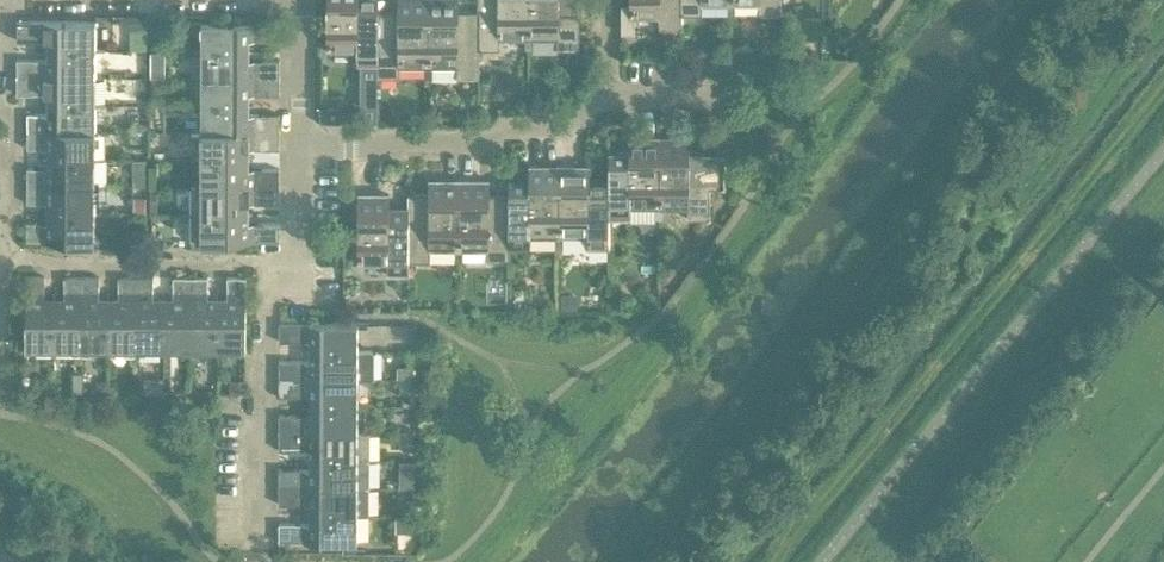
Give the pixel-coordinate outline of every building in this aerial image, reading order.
[(380,62),(380,11),(380,0),(328,0),(328,49),(358,49),(358,62),(359,62),(380,62)] [(380,11),(380,62),(380,76),(380,77),(401,77),(401,64),(430,64),(429,0),(409,0),(408,10),(380,11)] [(430,64),(459,64),(459,77),(479,77),(479,0),(478,11),(450,11),(450,0),(429,0),(430,64)] [(479,77),(480,77),(480,48),(501,48),(501,36),(529,36),(529,0),(479,0),(479,77)] [(529,36),(558,36),(558,49),(581,49),(581,0),(529,0),(529,36)] [(680,0),(631,0),(631,15),(660,15),(660,28),(680,27),(680,14),(680,0)] [(731,0),(680,0),(680,14),(702,14),(702,2),(731,1),(731,0)] [(731,1),(759,1),(759,14),(781,14),(781,0),(731,0),(731,1)] [(127,15),(127,27),(127,28),(128,28),(129,28),(130,30),(130,31),(130,32),(131,43),(130,47),(131,48),(131,49),(135,49),(141,49),(145,49),(146,48),(147,47),(147,41),(147,30),(146,27),(146,24),(146,17),(145,15),(144,14),(129,14),(127,15)] [(53,41),(53,50),(95,50),(95,21),(18,21),(18,41),(53,41)] [(202,22),(202,50),(246,51),(246,41),(281,41),(281,22),(202,22)] [(95,50),(53,50),(53,60),(17,60),(17,77),(95,77),(95,50)] [(246,51),(202,50),(202,77),(281,78),(281,60),(246,60),(246,51)] [(589,61),(577,61),(577,79),(589,79),(589,61)] [(380,62),(359,62),(361,66),(361,76),(361,105),(361,106),(362,107),(362,109),(363,110),(363,111),(366,111),(366,112),(365,112),(365,113),(366,113),(367,114),(367,115),(367,117),(368,118),(370,119),(371,120),(374,120),(376,119),(376,118),(377,117),(377,106),(377,98),(378,95),(378,78),(379,76),(380,76),(380,62)] [(52,94),(52,104),(95,104),(95,77),(17,77),(17,94),(27,94),(52,94)] [(281,78),(202,77),(202,104),(246,105),(246,95),(281,95),(281,78)] [(28,131),(95,131),(95,104),(52,104),(52,114),(28,113),(28,131)] [(246,105),(202,104),(202,132),(280,132),(281,114),(246,114),(246,105)] [(52,158),(95,158),(95,131),(28,131),(28,148),(52,148),(52,158)] [(280,132),(202,132),(202,159),(246,159),(246,150),(280,150),(280,132)] [(630,152),(609,152),(609,247),(609,218),(631,218),(631,206),(659,206),(660,137),(630,137),(630,152)] [(660,137),(659,206),(689,206),(689,218),(710,218),(710,187),(726,187),(726,151),(690,152),(690,137),(660,137)] [(590,165),(560,165),(559,234),(588,234),(588,247),(609,247),(609,152),(609,180),(590,180),(590,165)] [(95,158),(52,158),(52,168),(28,168),(28,185),(95,185),(95,158)] [(246,159),(202,159),(202,186),(280,186),(280,169),(246,169),(246,159)] [(145,161),(135,162),(135,183),(145,183),(145,161)] [(510,180),(509,261),(509,247),(531,247),(531,234),(559,234),(560,165),(530,165),(530,180),(510,180)] [(409,194),(409,274),(409,260),(431,260),(431,248),(460,248),(459,179),(439,180),(429,179),(428,194),(409,194)] [(459,179),(460,248),(489,248),(489,261),(509,261),(510,180),(509,180),(509,194),(504,193),(490,194),(490,179),(459,179)] [(52,212),(95,212),(95,185),(28,185),(28,203),(52,203),(52,212)] [(190,186),(190,213),(247,213),(247,203),(280,204),(280,186),(202,186),(190,186)] [(409,274),(409,194),(409,208),(393,208),(390,208),(390,194),(359,193),(359,262),(388,262),(388,274),(409,274)] [(95,212),(52,212),(52,222),(28,222),(28,240),(95,240),(95,212)] [(247,213),(190,213),(190,241),(280,241),(280,223),(247,223),(247,213)] [(27,344),(55,344),(55,302),(46,301),(46,276),(27,276),(27,344)] [(83,344),(83,276),(65,276),(65,302),(55,302),(55,344),(83,344)] [(110,344),(110,301),(101,301),(101,276),(83,276),(83,344),(110,344)] [(119,301),(110,301),(110,344),(137,344),(137,276),(119,276),(119,301)] [(155,276),(137,276),(137,344),(164,344),(164,302),(155,302),(155,276)] [(192,345),(192,276),(174,276),(174,302),(164,302),(164,344),(192,345)] [(210,276),(192,276),(192,345),(219,345),(219,301),(210,301),(210,276)] [(228,301),(219,301),(219,345),(247,345),(247,277),(228,277),(228,301)] [(315,341),(315,351),(359,351),(359,322),(280,322),(280,341),(315,341)] [(280,360),(280,378),(359,378),(375,378),(375,351),(359,351),(315,351),(315,360),(280,360)] [(397,366),(397,377),(415,378),(415,366),(397,366)] [(164,377),(146,377),(146,392),(164,392),(164,377)] [(315,405),(359,405),(359,378),(280,378),(280,395),(315,396),(315,405)] [(400,378),(400,388),(415,389),(415,378),(400,378)] [(109,380),(96,381),(97,394),(110,393),(109,380)] [(359,405),(315,405),(315,415),(280,415),(280,432),(359,433),(359,405)] [(315,450),(315,459),(359,459),(370,459),(370,432),(359,433),(280,432),(280,450),(315,450)] [(280,468),(280,486),(359,486),(359,459),(315,459),(315,468),(280,468)] [(315,504),(315,513),(359,513),(369,513),(369,486),(359,486),(280,486),(279,504),(315,504)] [(359,542),(359,513),(315,513),(315,522),(279,522),(279,542),(359,542)] [(415,514),(396,514),(396,530),(415,530),(415,514)]
